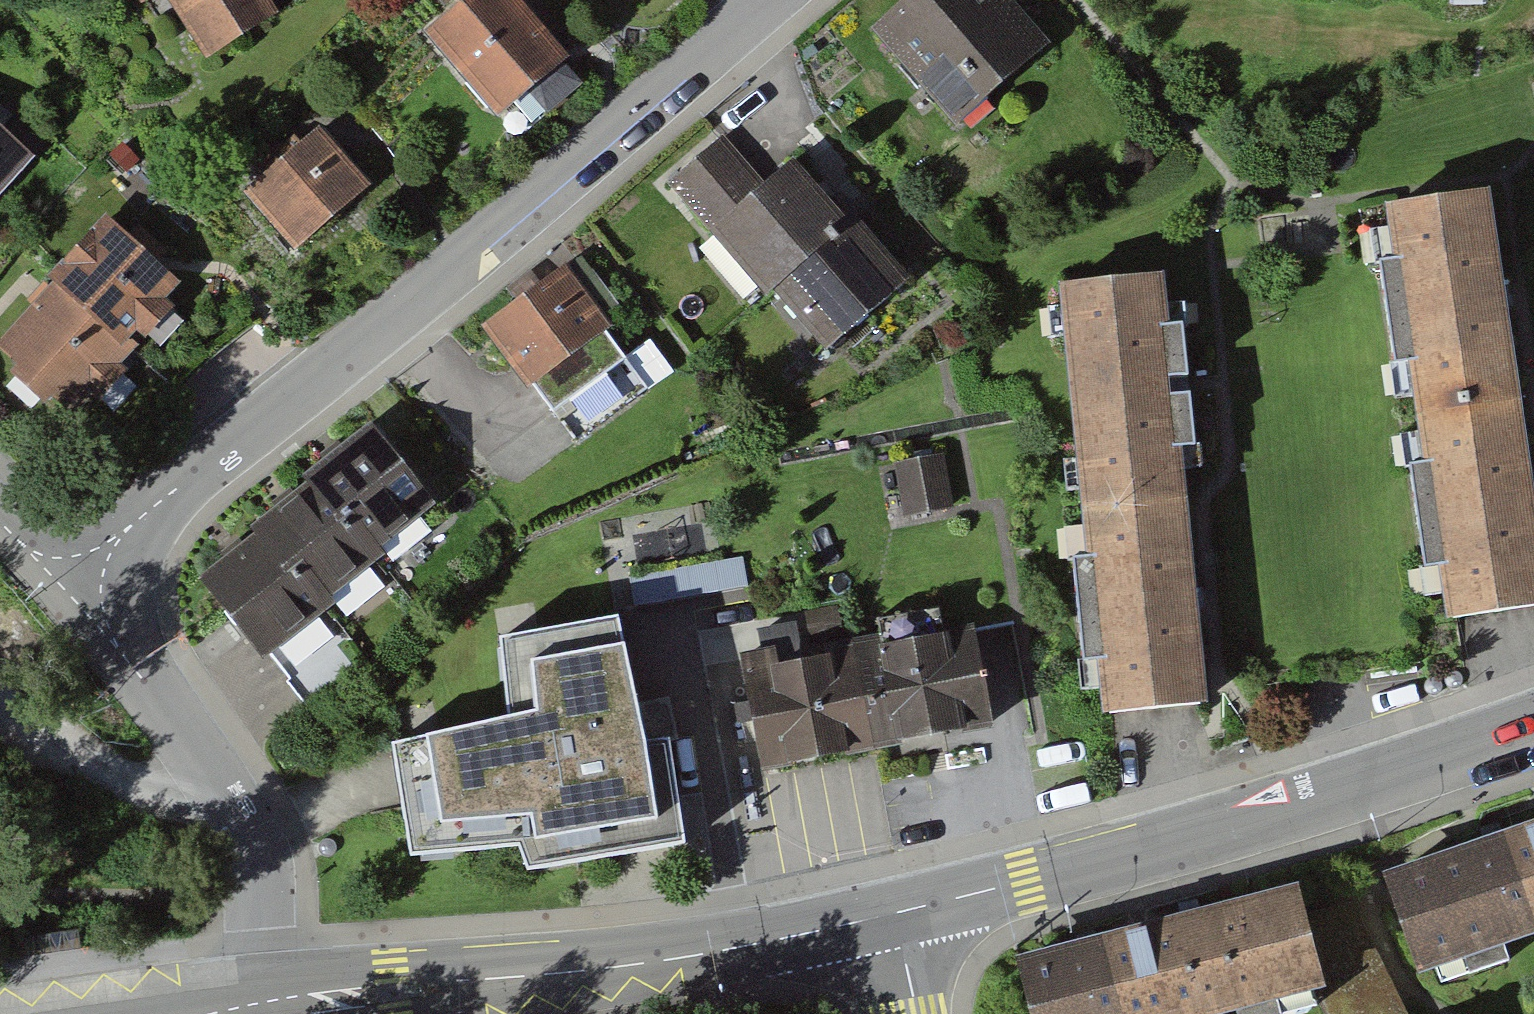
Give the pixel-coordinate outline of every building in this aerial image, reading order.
[(140,16),(167,0),(204,65),(274,26),(260,0),(131,0),(140,16)] [(565,65),(511,0),(474,0),(427,40),(496,123),(565,65)] [(873,36),(954,129),(1053,44),(1015,0),(915,0),(873,36)] [(292,264),(376,195),(321,131),(238,200),(292,264)] [(0,132),(0,203),(36,164),(0,132)] [(732,144),(681,186),(825,360),(913,288),(860,224),(850,233),(795,167),(769,189),(732,144)] [(1415,362),(1423,412),(1512,399),(1482,193),(1392,206),(1400,259),(1379,262),(1394,365),(1415,362)] [(190,289),(100,208),(0,318),(0,375),(43,414),(78,375),(96,391),(190,289)] [(561,272),(490,325),(576,441),(647,388),(561,272)] [(1066,285),(1088,506),(1179,497),(1174,449),(1194,447),(1182,325),(1161,327),(1156,276),(1066,285)] [(1423,412),(1430,462),(1409,465),(1424,568),(1445,565),(1453,618),(1533,605),(1533,548),(1512,399),(1423,412)] [(313,479),(317,485),(368,547),(376,540),(393,560),(430,530),(414,510),(423,503),(368,435),(313,479)] [(947,457),(898,465),(908,522),(957,513),(947,457)] [(263,529),(267,534),(318,596),(325,590),(341,610),(379,579),(363,560),(372,552),(368,547),(317,485),(263,529)] [(1179,497),(1088,506),(1093,556),(1072,558),(1083,661),(1104,659),(1109,712),(1199,703),(1179,497)] [(267,534),(210,580),(232,607),(226,612),(236,625),(242,620),(265,647),(275,640),(291,659),(328,629),(312,610),(322,602),(318,596),(267,534)] [(743,556),(628,576),(634,606),(748,586),(743,556)] [(525,873),(686,846),(670,737),(644,740),(617,605),(500,627),(504,703),(388,734),(394,767),(408,857),(518,847),(525,873)] [(978,633),(736,679),(755,779),(997,733),(978,633)] [(1509,838),(1533,911),(1533,829),(1509,838)] [(1389,879),(1419,966),(1461,951),(1469,973),(1508,960),(1501,937),(1533,926),(1533,911),(1509,838),(1389,879)] [(1102,942),(1120,1013),(1206,1013),(1205,1010),(1234,1003),(1237,1013),(1280,1013),(1274,992),(1315,981),(1319,981),(1303,920),(1296,893),(1102,942)] [(1303,920),(1319,981),(1315,981),(1331,1013),(1401,1013),(1350,907),(1303,920)] [(1020,963),(1034,1013),(1120,1013),(1102,942),(1020,963)]
